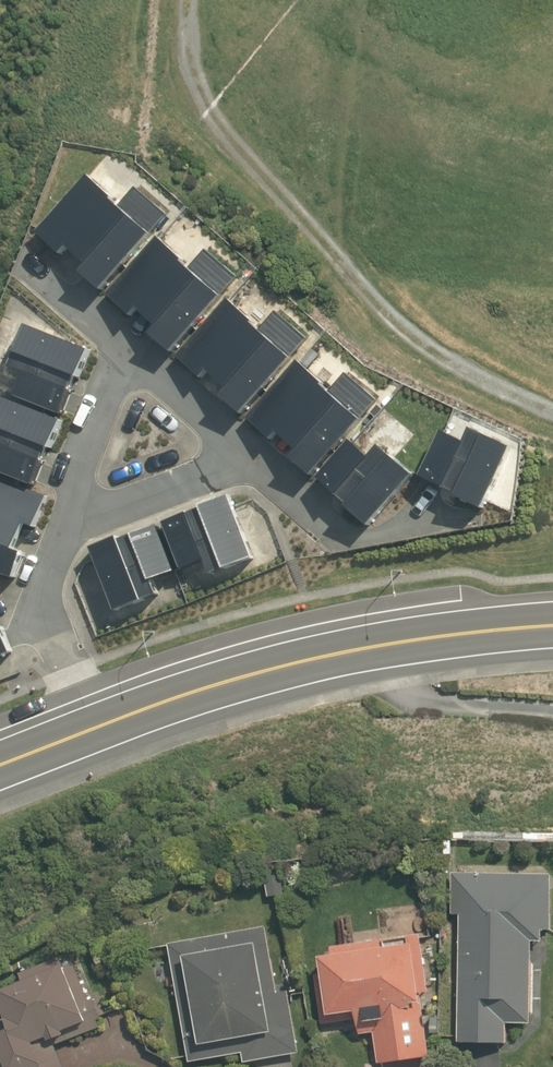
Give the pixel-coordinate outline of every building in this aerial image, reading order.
[(117,201),(90,178),(43,230),(39,234),(62,255),(64,257),(71,250),(93,268),(86,276),(105,293),(155,237),(153,235),(170,217),(139,190),(123,209),(116,203),(117,201)] [(187,263),(161,239),(109,296),(134,318),(141,311),(165,329),(156,339),(176,355),(226,300),(223,298),(241,280),(210,252),(193,271),(186,264),(187,263)] [(293,359),(310,341),(279,314),(263,333),(256,326),(257,325),(231,301),(176,361),(201,385),(212,373),(231,390),(224,397),(246,417),(295,361),(293,359)] [(27,375),(18,399),(66,417),(76,393),(75,393),(81,379),(84,380),(94,353),(76,346),(31,328),(15,370),(27,375)] [(334,394),(300,363),(250,420),(275,442),(281,435),(302,452),(295,461),(316,479),(366,423),(363,421),(380,403),(350,375),(334,394)] [(2,447),(0,451),(0,473),(38,488),(49,464),(48,463),(53,450),(56,451),(67,424),(3,399),(0,405),(0,446),(2,447)] [(487,512),(518,452),(478,432),(471,446),(447,435),(425,478),(463,497),(462,499),(487,512)] [(373,459),(356,443),(322,481),(353,508),(351,509),(374,529),(417,478),(383,448),(373,459)] [(0,479),(0,574),(19,581),(29,557),(19,553),(29,525),(38,529),(49,499),(0,479)] [(258,561),(233,498),(207,509),(207,511),(169,525),(187,572),(210,564),(216,578),(258,561)] [(180,575),(163,528),(125,543),(125,541),(96,551),(120,614),(163,598),(157,584),(180,575)] [(16,655),(7,631),(0,634),(0,661),(16,655)] [(536,1048),(537,935),(552,936),(552,878),(456,877),(455,1047),(536,1048)] [(168,948),(192,1066),(225,1066),(303,1051),(277,925),(168,948)] [(329,943),(333,974),(317,975),(323,1031),(357,1027),(358,1040),(373,1038),(376,1066),(386,1066),(442,1061),(428,932),(329,943)] [(0,985),(0,986),(19,1035),(4,1041),(14,1066),(97,1066),(126,1055),(85,952),(0,985)]
